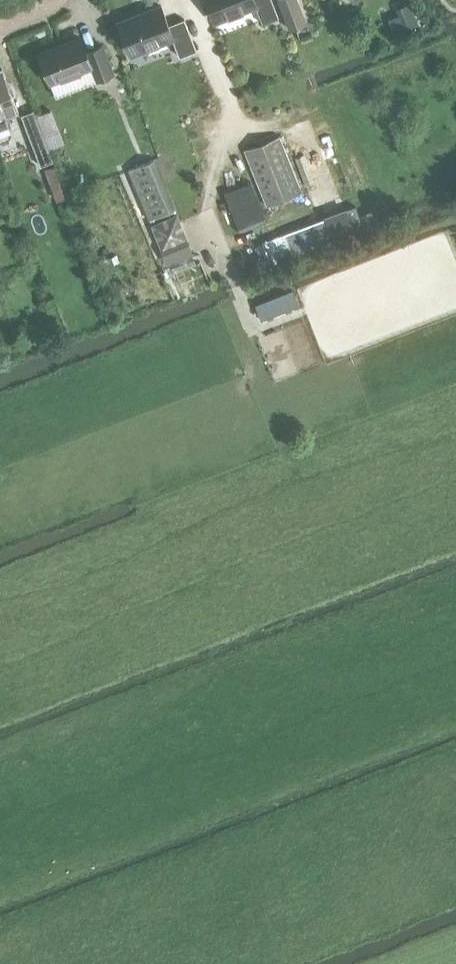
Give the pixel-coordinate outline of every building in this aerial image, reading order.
[(216,22),(256,7),(262,23),(279,17),(272,0),(207,0),(216,22)] [(307,22),(299,0),(278,0),(289,29),(307,22)] [(399,7),(401,13),(390,18),(396,33),(420,23),(412,2),(399,7)] [(168,24),(161,5),(118,21),(132,56),(173,39),(180,56),(196,49),(184,18),(168,24)] [(86,50),(80,35),(38,52),(51,83),(90,68),(95,80),(113,73),(102,44),(86,50)] [(3,112),(6,118),(20,113),(3,70),(0,71),(0,113),(3,112)] [(36,153),(49,149),(33,109),(21,114),(36,153)] [(267,206),(302,192),(279,134),(244,148),(267,206)] [(146,217),(147,219),(156,215),(175,207),(155,158),(128,169),(147,216),(146,217)] [(56,164),(45,168),(57,200),(67,196),(56,164)] [(239,230),(264,221),(266,220),(265,216),(251,181),(223,191),(239,230)] [(277,253),(268,256),(268,258),(271,267),(271,268),(288,263),(289,263),(293,262),(293,261),(292,259),(291,256),(362,231),(353,206),(323,216),(325,221),(313,225),(295,232),(297,238),(288,242),(275,246),(277,253)] [(365,228),(380,223),(375,209),(360,215),(365,228)] [(159,248),(184,238),(175,213),(150,223),(159,248)]
